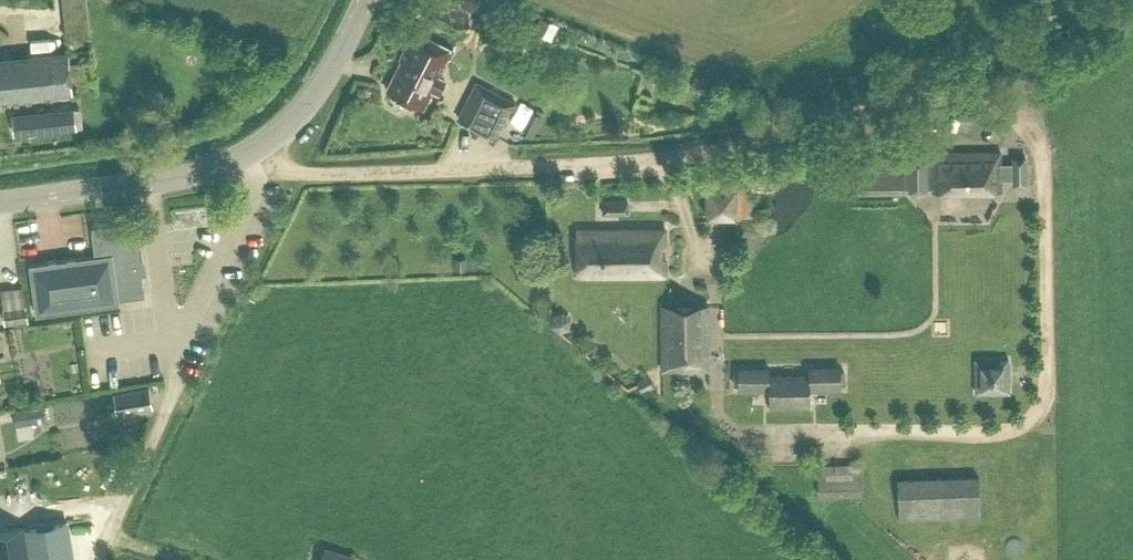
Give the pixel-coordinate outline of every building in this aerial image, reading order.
[(440,75),(454,48),(416,28),(401,57),(404,58),(388,87),(424,106),(433,88),(439,91),(446,78),(440,75)] [(69,49),(0,56),(0,97),(74,89),(69,49)] [(456,115),(492,132),(510,96),(475,78),(456,115)] [(76,126),(74,105),(28,110),(30,130),(76,126)] [(932,148),(907,148),(907,181),(931,182),(932,148)] [(1000,177),(1000,160),(1000,149),(932,150),(933,189),(1001,188),(1000,177)] [(1013,160),(1000,160),(1000,177),(1014,177),(1014,182),(1025,182),(1025,154),(1013,154),(1013,160)] [(857,162),(857,191),(901,190),(901,161),(857,162)] [(707,215),(736,214),(736,176),(706,176),(707,215)] [(629,198),(602,198),(602,213),(629,212),(629,198)] [(216,222),(231,220),(229,202),(173,210),(175,222),(215,216),(216,222)] [(36,313),(119,302),(119,297),(145,294),(135,219),(91,225),(95,253),(29,262),(36,313)] [(577,228),(577,275),(666,273),(665,227),(577,228)] [(467,255),(454,256),(454,268),(468,267),(467,255)] [(0,290),(0,296),(4,327),(27,322),(21,287),(0,290)] [(663,368),(709,367),(708,303),(662,303),(663,368)] [(976,391),(1009,390),(1008,357),(975,357),(976,391)] [(737,386),(768,386),(769,386),(769,371),(769,364),(737,364),(737,368),(733,368),(733,380),(737,380),(737,386)] [(808,371),(808,386),(839,386),(839,381),(843,381),(843,368),(839,368),(839,364),(808,364),(808,371)] [(808,371),(769,371),(769,386),(768,386),(768,404),(808,404),(808,386),(808,371)] [(152,405),(149,386),(114,392),(118,411),(152,405)] [(15,423),(46,417),(44,404),(13,409),(15,423)] [(860,462),(817,463),(818,491),(860,491),(860,462)] [(41,522),(15,527),(15,528),(0,530),(0,559),(47,559),(41,522)] [(351,558),(324,549),(321,559),(351,559),(351,558)]
